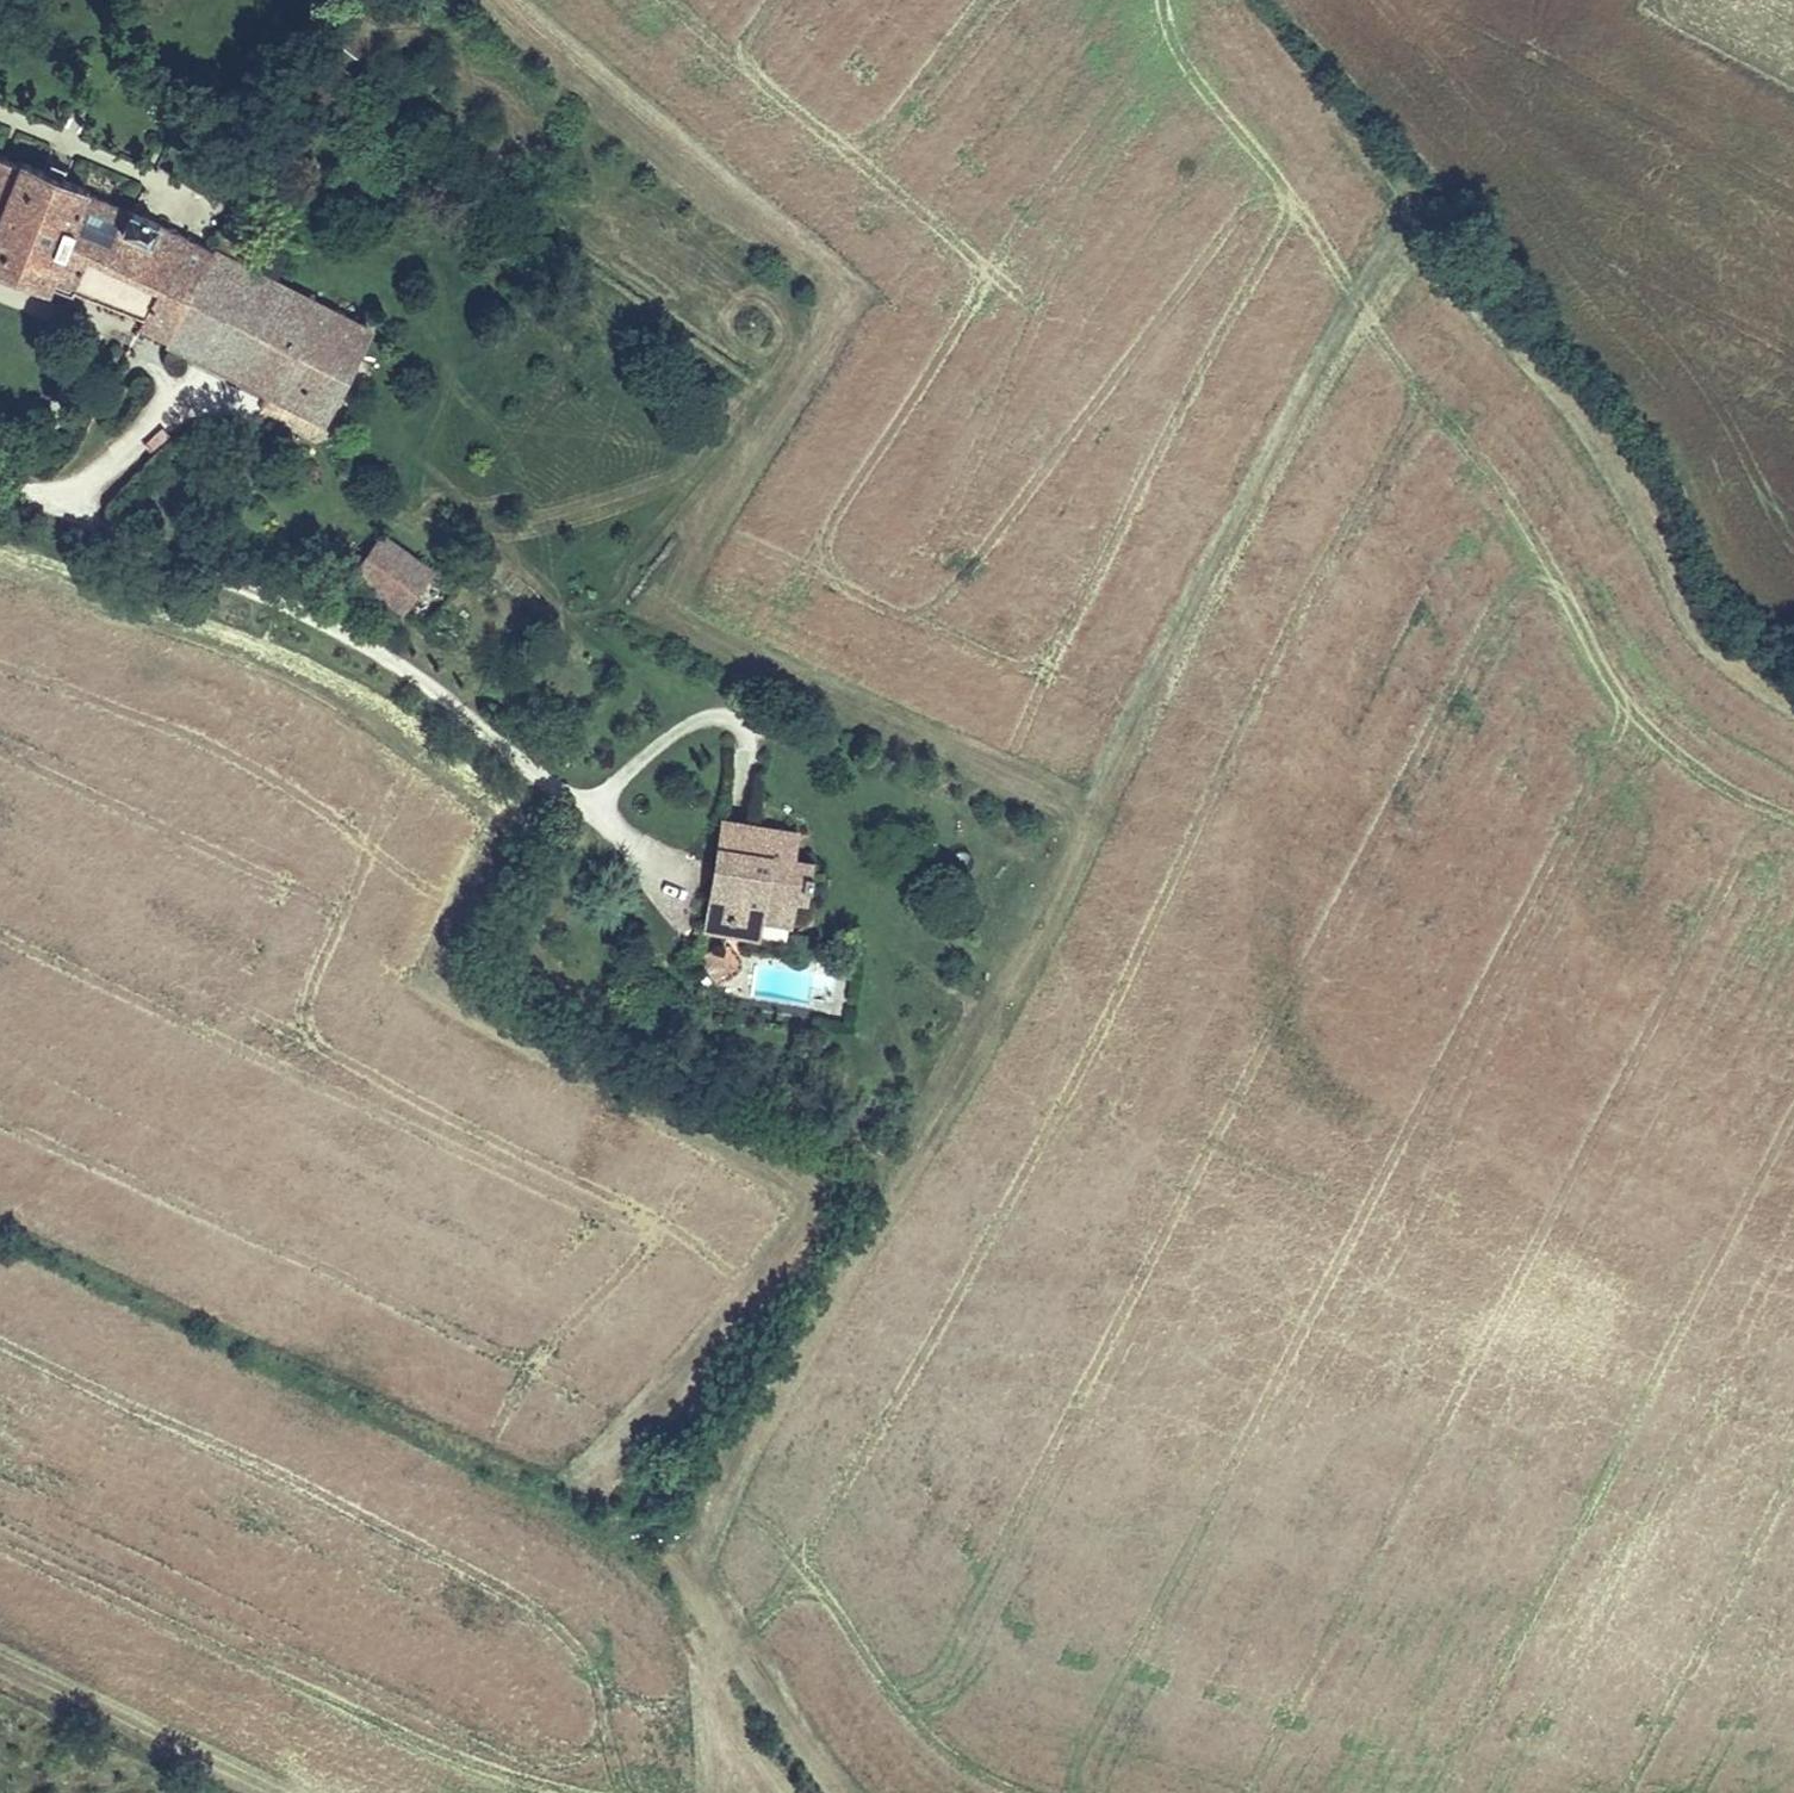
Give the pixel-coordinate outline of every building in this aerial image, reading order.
[(188,230),(99,193),(101,184),(24,148),(20,154),(0,146),(0,264),(53,289),(62,278),(82,287),(85,282),(150,308),(188,230)] [(376,317),(188,230),(150,308),(141,328),(332,408),(376,317)] [(382,533),(355,574),(436,627),(463,584),(382,533)] [(716,875),(712,910),(738,913),(739,900),(768,907),(795,910),(799,887),(810,886),(815,854),(799,852),(803,825),(725,815),(719,858),(742,860),(740,878),(716,875)] [(719,858),(716,875),(740,878),(742,860),(719,858)] [(738,913),(737,925),(764,930),(768,907),(739,900),(738,913)] [(738,913),(712,910),(710,920),(737,925),(738,913)] [(719,944),(702,955),(721,981),(751,959),(743,947),(719,944)]
